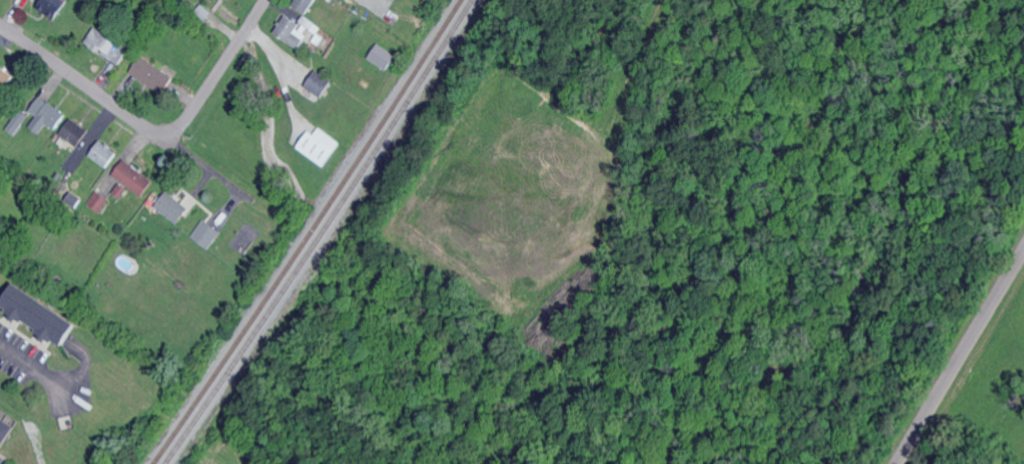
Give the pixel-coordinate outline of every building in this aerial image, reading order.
[(68,0),(40,0),(41,1),(37,7),(59,21),(71,1),(68,0)] [(294,4),(309,12),(316,0),(296,0),(294,4)] [(295,34),(302,24),(286,13),(274,32),(299,49),(305,40),(295,34)] [(131,47),(97,27),(87,43),(122,63),(131,47)] [(369,58),(389,70),(399,55),(379,42),(369,58)] [(131,75),(168,93),(176,75),(139,57),(131,75)] [(0,65),(0,98),(1,99),(16,76),(0,65)] [(305,86),(323,97),(333,80),(316,69),(305,86)] [(59,129),(69,111),(39,96),(32,111),(37,114),(30,127),(42,133),(47,124),(59,129)] [(100,138),(72,117),(60,133),(89,153),(100,138)] [(311,130),(299,147),(326,166),(343,142),(321,127),(316,134),(311,130)] [(120,152),(100,139),(90,155),(110,168),(120,152)] [(146,195),(157,178),(125,160),(115,177),(146,195)] [(130,187),(119,183),(114,194),(124,198),(130,187)] [(88,203),(100,212),(110,199),(98,190),(88,203)] [(183,223),(193,205),(167,191),(158,210),(183,223)] [(223,229),(202,219),(192,238),(213,248),(223,229)] [(84,325),(15,281),(1,303),(70,347),(84,325)] [(0,415),(0,440),(8,446),(20,427),(0,415)]
